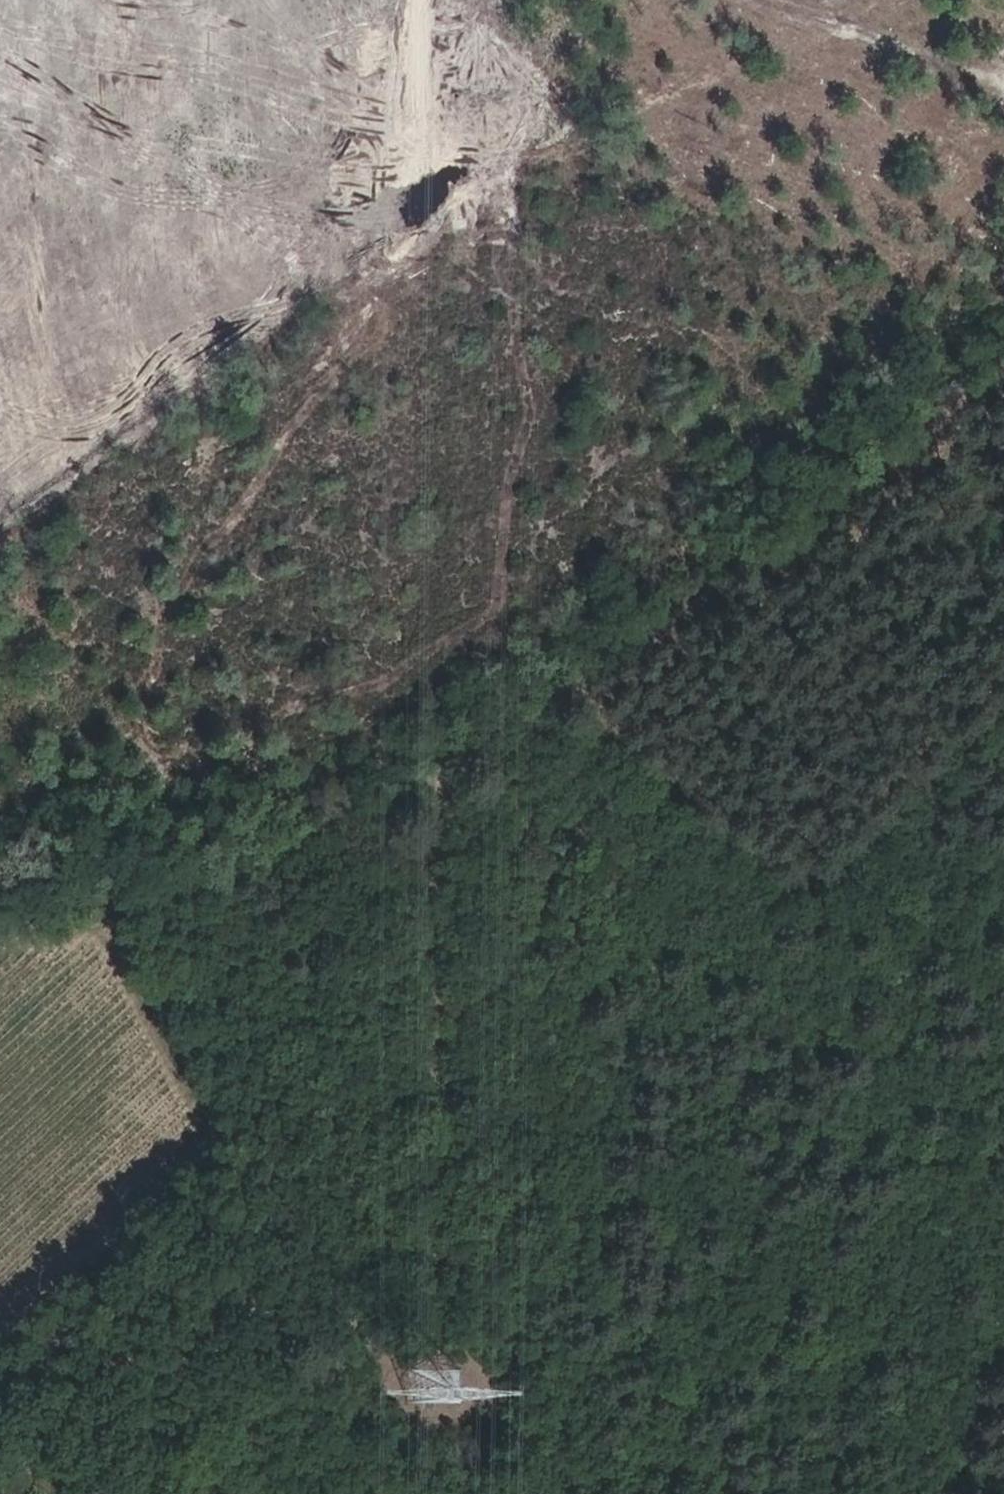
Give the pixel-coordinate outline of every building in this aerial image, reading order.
[(460,1403),(459,1370),(406,1370),(407,1402),(460,1403)]
